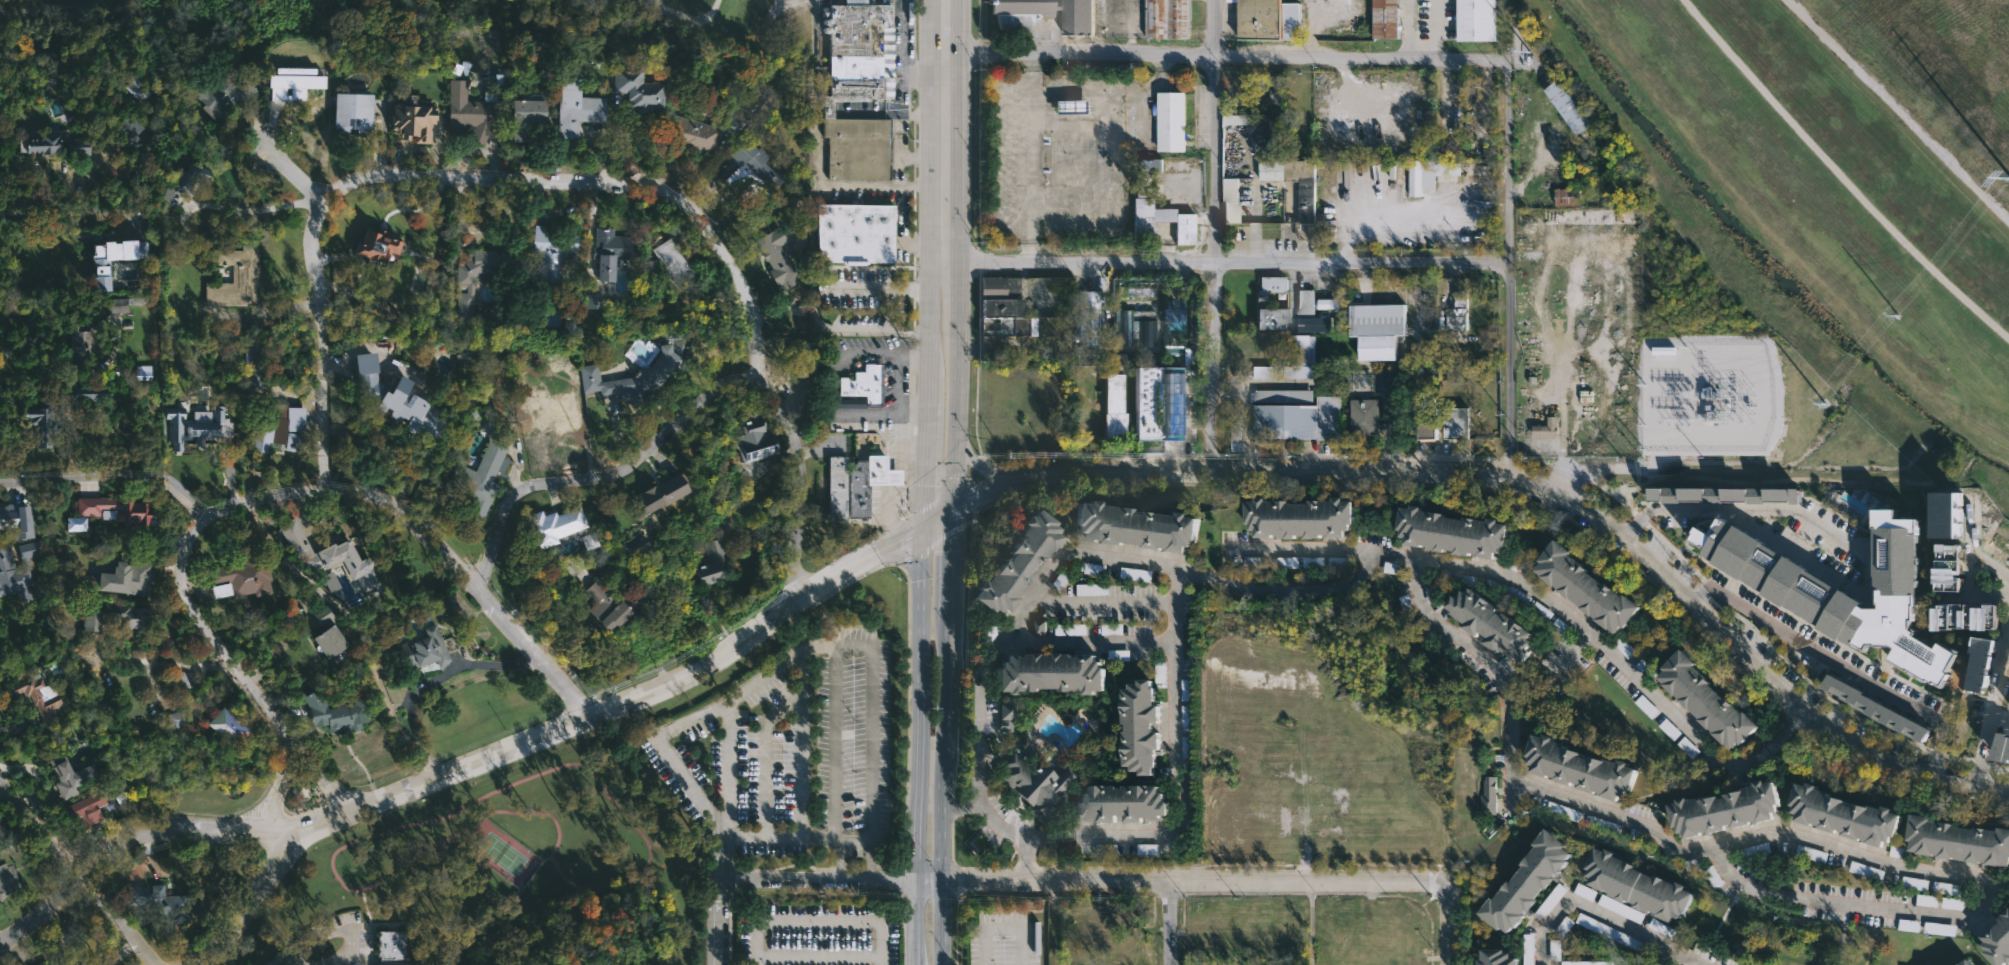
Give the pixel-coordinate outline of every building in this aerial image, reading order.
[(844,5),(844,0),(866,0),(866,5),(890,5),(890,28),(893,28),(892,99),(883,99),(883,101),(833,101),(833,119),(891,120),(890,181),(828,180),(829,137),(823,137),(824,96),(829,96),(829,17),(823,17),(823,7),(829,7),(829,5),(844,5)] [(1094,0),(991,0),(991,13),(997,13),(997,28),(1033,28),(1033,17),(1052,17),(1052,9),(1062,9),(1063,34),(1094,34),(1094,0)] [(1147,39),(1190,39),(1189,0),(1147,0),(1147,39)] [(1301,40),(1300,3),(1282,3),(1282,0),(1239,0),(1240,40),(1301,40)] [(1375,39),(1375,0),(1401,0),(1401,39),(1376,39),(1375,39)] [(1459,41),(1459,0),(1497,0),(1497,41),(1459,41)] [(264,73),(273,72),(273,64),(315,65),(315,71),(323,71),(323,87),(304,87),(303,98),(267,98),(267,85),(264,85),(264,73)] [(645,83),(667,83),(666,110),(650,110),(650,112),(639,112),(639,110),(633,109),(633,105),(630,105),(630,94),(615,93),(616,67),(642,68),(645,73),(645,83)] [(235,87),(237,88),(245,80),(256,91),(241,107),(234,100),(213,123),(190,101),(218,71),(235,87)] [(143,128),(133,138),(116,121),(136,102),(122,88),(134,77),(149,93),(147,94),(160,107),(141,126),(143,128)] [(1595,125),(1579,136),(1548,91),(1564,79),(1595,125)] [(1186,92),(1158,93),(1158,152),(1186,151),(1186,92)] [(371,95),(369,134),(332,133),(333,94),(371,95)] [(465,97),(482,98),(482,102),(491,102),(490,128),(482,147),(467,141),(472,127),(447,127),(447,97),(465,97)] [(606,98),(605,123),(578,122),(577,139),(557,138),(559,97),(606,98)] [(548,101),(547,124),(528,123),(527,142),(513,142),(515,100),(548,101)] [(435,107),(435,110),(437,110),(437,121),(432,121),(431,144),(415,143),(415,137),(409,136),(409,141),(401,141),(401,134),(394,134),(394,125),(391,125),(391,115),(393,115),(393,107),(398,101),(402,101),(405,106),(435,107)] [(1090,114),(1090,101),(1055,101),(1055,114),(1090,114)] [(728,121),(720,132),(713,157),(664,142),(672,114),(709,125),(718,113),(728,121)] [(1281,124),(1224,125),(1224,115),(1281,115),(1281,124)] [(51,153),(51,154),(23,154),(23,140),(40,140),(40,135),(58,135),(59,153),(51,153)] [(756,148),(759,147),(769,157),(765,162),(776,173),(777,172),(785,180),(768,197),(759,188),(746,201),(738,193),(752,180),(748,176),(733,190),(723,180),(738,166),(728,155),(746,138),(756,148)] [(69,156),(90,155),(89,140),(68,141),(69,156)] [(1150,171),(1163,171),(1163,158),(1134,159),(1135,197),(1150,197),(1150,171)] [(1316,161),(1316,224),(1315,224),(1315,240),(1297,241),(1296,222),(1300,222),(1300,181),(1261,181),(1261,161),(1316,161)] [(1435,197),(1410,196),(1410,161),(1435,161),(1435,197)] [(1460,175),(1461,162),(1437,161),(1436,175),(1460,175)] [(209,172),(206,182),(200,179),(198,184),(193,182),(188,196),(179,193),(173,207),(160,202),(166,186),(172,188),(179,171),(186,174),(190,164),(209,172)] [(1239,223),(1225,223),(1224,179),(1238,179),(1239,223)] [(1582,205),(1556,207),(1555,189),(1581,188),(1582,205)] [(1194,244),(1194,213),(1175,213),(1175,209),(1152,209),(1152,198),(1133,199),(1133,244),(1154,244),(1154,222),(1175,221),(1175,245),(1194,244)] [(876,263),(817,262),(818,205),(897,206),(897,218),(893,218),(893,263),(876,263)] [(577,228),(576,255),(566,255),(565,280),(537,279),(538,254),(531,254),(532,225),(577,226),(577,228)] [(797,225),(808,241),(787,254),(796,269),(792,272),(798,282),(780,293),(767,271),(772,268),(769,264),(765,266),(751,243),(777,226),(782,234),(797,225)] [(614,229),(614,236),(633,236),(633,260),(615,259),(614,283),(598,283),(598,259),(593,259),(593,248),(595,248),(596,228),(602,228),(602,230),(614,229)] [(388,232),(386,237),(404,244),(405,246),(404,253),(401,254),(397,253),(396,255),(389,252),(385,264),(353,253),(357,243),(360,244),(365,229),(377,233),(379,229),(388,232)] [(671,238),(691,268),(672,280),(660,261),(656,264),(657,271),(643,269),(643,252),(653,253),(652,251),(671,238)] [(136,242),(145,243),(145,259),(137,259),(137,261),(108,261),(109,293),(92,293),(92,262),(90,262),(91,245),(103,245),(103,243),(119,245),(119,242),(136,242)] [(257,245),(257,253),(259,253),(259,278),(257,278),(257,306),(204,306),(204,283),(231,283),(231,265),(222,265),(222,267),(210,267),(210,249),(241,250),(241,245),(257,245)] [(492,251),(491,274),(473,274),(471,327),(456,327),(457,293),(465,293),(465,286),(455,285),(457,266),(469,259),(465,254),(475,248),(477,250),(492,251)] [(1005,278),(1020,279),(1019,299),(1022,299),(1022,316),(1038,316),(1037,335),(981,335),(982,277),(1005,278)] [(1287,277),(1288,290),(1284,290),(1284,292),(1270,293),(1270,290),(1268,290),(1269,303),(1259,303),(1258,290),(1262,290),(1261,278),(1287,277)] [(1111,298),(1154,299),(1155,280),(1112,279),(1111,298)] [(1315,290),(1315,316),(1298,316),(1297,290),(1315,290)] [(584,308),(605,309),(605,292),(585,291),(584,308)] [(1448,331),(1447,309),(1456,309),(1456,292),(1468,291),(1469,330),(1448,331)] [(1099,347),(1079,347),(1079,292),(1099,292),(1099,347)] [(110,309),(105,309),(105,298),(142,298),(142,305),(125,305),(125,309),(110,309)] [(1319,309),(1340,309),(1340,299),(1319,300),(1319,309)] [(1399,337),(1400,361),(1363,362),(1363,337),(1353,337),(1352,306),(1407,305),(1408,337),(1399,337)] [(1287,310),(1287,330),(1258,330),(1258,309),(1287,310)] [(1113,310),(1114,347),(1155,346),(1154,310),(1113,310)] [(1162,347),(1147,347),(1147,317),(1162,317),(1162,347)] [(90,328),(91,348),(96,348),(96,353),(91,353),(91,358),(77,359),(77,351),(70,352),(69,348),(68,348),(67,339),(71,339),(70,326),(90,325),(90,328)] [(1311,336),(1317,337),(1317,366),(1346,367),(1346,374),(1326,374),(1326,379),(1252,379),(1252,367),(1287,367),(1287,336),(1311,336)] [(268,337),(266,387),(243,387),(245,344),(257,344),(257,337),(268,337)] [(1436,343),(1436,350),(1447,350),(1447,360),(1412,360),(1412,343),(1436,343)] [(682,360),(658,389),(636,408),(620,396),(621,394),(600,396),(600,391),(583,393),(580,366),(598,364),(600,381),(633,377),(642,366),(648,370),(661,354),(660,345),(673,345),(673,352),(682,360)] [(814,345),(813,378),(796,378),(796,371),(793,371),(793,351),(795,351),(796,345),(814,345)] [(455,355),(459,367),(470,364),(466,351),(455,355)] [(872,361),(872,364),(883,364),(882,407),(867,406),(867,409),(837,408),(837,399),(843,399),(843,390),(847,390),(848,378),(852,378),(852,380),(860,380),(860,375),(865,375),(865,364),(868,364),(868,361),(872,361)] [(392,373),(394,374),(398,367),(408,373),(403,380),(438,402),(426,422),(387,398),(385,403),(368,392),(385,364),(394,370),(392,373)] [(1182,442),(1137,443),(1137,369),(1181,369),(1182,442)] [(1106,412),(1105,373),(1124,373),(1125,412),(1106,412)] [(547,405),(548,411),(577,407),(580,430),(561,432),(562,436),(544,438),(544,435),(523,439),(519,414),(525,414),(521,387),(544,383),(547,405)] [(72,402),(71,402),(71,387),(105,388),(104,403),(72,402)] [(1314,391),(1314,406),(1319,406),(1319,397),(1343,397),(1342,441),(1319,441),(1319,439),(1254,438),(1254,390),(1314,391)] [(1438,396),(1439,441),(1421,441),(1421,428),(1424,428),(1423,397),(1438,396)] [(57,401),(57,424),(58,424),(58,433),(48,433),(47,447),(35,447),(36,424),(32,423),(30,419),(22,419),(22,408),(41,408),(41,400),(57,401)] [(1370,443),(1352,443),(1351,400),(1380,400),(1381,434),(1377,434),(1378,441),(1370,441),(1370,443)] [(232,437),(232,420),(223,420),(224,410),(213,410),(211,412),(193,411),(193,420),(185,420),(186,404),(186,403),(186,402),(178,402),(178,408),(165,408),(165,419),(169,419),(169,443),(173,443),(173,451),(183,451),(183,439),(186,439),(196,437),(196,441),(198,450),(204,448),(204,440),(218,437),(232,437)] [(764,426),(768,436),(774,434),(779,451),(742,463),(738,461),(737,458),(740,454),(739,448),(735,447),(734,442),(736,439),(735,436),(744,433),(740,420),(746,419),(743,409),(758,404),(764,426)] [(305,416),(304,430),(301,452),(285,450),(286,441),(268,440),(267,451),(253,450),(258,413),(285,415),(284,417),(287,417),(288,405),(305,406),(305,416)] [(1104,438),(1095,438),(1095,434),(1086,434),(1087,419),(1084,419),(1084,408),(1105,408),(1104,438)] [(1468,440),(1446,440),(1446,409),(1469,409),(1469,440),(1468,440)] [(1559,417),(1559,438),(1533,437),(1533,426),(1539,426),(1539,425),(1541,425),(1541,426),(1548,426),(1548,417),(1559,417)] [(502,459),(488,485),(497,490),(483,516),(479,515),(478,516),(467,510),(471,502),(459,496),(463,488),(447,479),(456,462),(474,471),(488,444),(487,433),(505,431),(507,450),(502,459)] [(886,454),(886,469),(900,469),(900,484),(868,484),(868,518),(848,518),(848,471),(856,460),(866,460),(866,454),(886,454)] [(847,457),(846,521),(828,521),(828,514),(825,514),(825,488),(828,488),(828,457),(847,457)] [(678,471),(685,484),(662,498),(665,503),(644,514),(632,493),(654,481),(655,483),(678,471)] [(1800,489),(1650,487),(1650,502),(1800,503),(1800,489)] [(151,508),(151,517),(148,517),(148,525),(138,524),(138,521),(130,521),(130,524),(121,524),(121,521),(113,521),(113,511),(109,511),(110,497),(131,497),(131,501),(148,502),(148,508),(151,508)] [(1095,501),(1095,505),(1146,513),(1147,511),(1178,515),(1179,511),(1189,513),(1189,516),(1199,518),(1195,541),(1192,540),(1190,548),(1185,547),(1184,554),(1166,551),(1167,549),(1160,548),(1160,550),(1142,548),(1142,546),(1121,542),(1121,546),(1103,543),(1103,541),(1095,539),(1094,542),(1078,539),(1079,533),(1074,532),(1075,525),(1072,525),(1075,502),(1084,503),(1085,499),(1095,501)] [(1355,503),(1354,525),(1351,525),(1351,531),(1346,531),(1346,539),(1329,539),(1329,537),(1326,537),(1326,539),(1322,538),(1322,540),(1305,540),(1306,537),(1296,537),(1296,540),(1285,540),(1285,537),(1271,537),(1271,539),(1254,539),(1254,533),(1249,532),(1249,526),(1246,525),(1246,502),(1255,503),(1256,499),(1266,500),(1266,502),(1290,503),(1290,505),(1311,506),(1311,502),(1335,503),(1335,499),(1345,499),(1345,502),(1355,503)] [(1428,505),(1428,509),(1471,518),(1471,516),(1495,520),(1496,516),(1507,518),(1506,521),(1516,523),(1512,546),(1508,545),(1507,552),(1502,551),(1501,558),(1485,555),(1486,551),(1482,551),(1481,557),(1459,553),(1459,550),(1451,548),(1450,551),(1432,549),(1427,548),(1427,547),(1409,544),(1411,537),(1406,536),(1407,530),(1402,528),(1406,505),(1417,508),(1418,504),(1428,505)] [(1707,549),(1712,542),(1709,540),(1707,542),(1696,535),(1700,528),(1698,528),(1702,522),(1714,529),(1724,513),(1740,521),(1741,519),(1769,537),(1768,539),(1789,552),(1790,551),(1810,564),(1809,565),(1843,586),(1844,585),(1865,598),(1863,601),(1868,604),(1882,604),(1882,600),(1880,600),(1880,586),(1878,587),(1878,572),(1877,572),(1877,504),(1899,504),(1899,514),(1921,513),(1921,529),(1919,529),(1920,600),(1918,600),(1918,601),(1916,601),(1916,616),(1914,616),(1913,626),(1918,628),(1917,631),(1938,644),(1942,638),(1961,650),(1950,669),(1952,670),(1944,682),(1938,678),(1937,680),(1931,676),(1930,677),(1912,665),(1910,667),(1892,655),(1899,644),(1895,642),(1879,642),(1879,640),(1871,641),(1868,646),(1856,639),(1855,642),(1821,623),(1822,622),(1771,592),(1771,591),(1767,589),(1768,588),(1718,557),(1718,556),(1707,549)] [(31,506),(0,508),(0,529),(8,529),(9,540),(33,538),(31,506)] [(580,506),(587,526),(557,536),(559,541),(535,550),(525,522),(530,520),(527,514),(541,509),(543,514),(555,510),(557,514),(580,506)] [(1035,512),(1054,526),(1052,529),(1057,533),(1053,537),(1059,541),(1048,555),(1047,554),(1045,556),(1048,558),(1033,577),(1030,575),(1026,581),(1029,584),(1018,599),(1017,598),(1016,599),(1018,601),(1006,618),(1000,614),(997,618),(992,614),(990,617),(971,603),(977,595),(974,593),(980,585),(982,586),(990,574),(992,576),(1003,562),(1004,562),(1007,558),(1006,557),(1018,541),(1016,539),(1023,530),(1020,527),(1026,519),(1029,520),(1035,512)] [(296,518),(313,552),(334,541),(335,544),(347,537),(359,558),(363,556),(370,557),(372,561),(371,565),(371,569),(368,570),(375,585),(362,591),(356,577),(351,579),(342,559),(325,568),(322,563),(311,570),(301,553),(293,556),(278,525),(295,516),(296,518)] [(67,531),(86,531),(86,518),(67,518),(67,531)] [(597,546),(593,532),(580,537),(585,550),(597,546)] [(1594,568),(1610,580),(1612,579),(1630,594),(1631,592),(1647,604),(1630,626),(1627,624),(1622,631),(1602,618),(1603,617),(1601,615),(1596,623),(1590,618),(1595,612),(1584,604),(1586,602),(1565,588),(1561,593),(1554,587),(1558,582),(1542,568),(1548,560),(1545,558),(1562,536),(1579,549),(1576,552),(1596,566),(1594,568)] [(720,540),(730,572),(723,574),(724,577),(700,585),(698,578),(695,579),(694,574),(696,573),(694,567),(697,566),(697,564),(702,562),(702,564),(710,562),(704,542),(719,537),(720,540)] [(1938,539),(1955,541),(1955,549),(1953,549),(1953,589),(1927,589),(1927,578),(1924,578),(1924,564),(1928,564),(1928,556),(1930,556),(1930,548),(1928,548),(1928,539),(1938,539)] [(633,551),(640,560),(652,551),(645,541),(633,551)] [(15,590),(0,593),(0,547),(9,545),(14,567),(20,565),(16,545),(30,542),(32,556),(27,557),(29,565),(27,566),(33,598),(17,601),(15,590)] [(268,555),(271,568),(268,569),(270,581),(267,581),(270,593),(253,596),(252,592),(241,594),(241,597),(231,599),(230,594),(213,598),(207,568),(240,561),(240,558),(254,555),(254,557),(268,555)] [(1322,558),(1303,557),(1303,567),(1322,568),(1322,558)] [(151,565),(147,595),(96,589),(98,572),(99,572),(101,560),(113,561),(113,566),(125,567),(126,560),(151,563),(151,565)] [(1105,565),(1086,563),(1085,573),(1104,576),(1105,565)] [(1150,571),(1122,567),(1121,577),(1149,581),(1150,571)] [(602,593),(606,597),(612,591),(619,598),(634,584),(650,600),(621,628),(609,614),(599,623),(585,608),(594,600),(583,588),(594,578),(605,590),(602,593)] [(1478,587),(1504,606),(1502,609),(1507,613),(1509,610),(1538,630),(1534,637),(1538,639),(1532,647),(1535,649),(1528,659),(1522,655),(1520,658),(1506,647),(1504,651),(1489,640),(1492,634),(1485,629),(1481,635),(1467,625),(1470,621),(1456,611),(1457,608),(1452,604),(1459,593),(1462,595),(1467,588),(1472,592),(1476,586),(1478,587)] [(150,608),(149,627),(144,627),(144,633),(135,632),(135,629),(122,628),(123,619),(100,617),(99,631),(83,630),(83,625),(81,625),(83,610),(85,610),(85,598),(102,599),(102,603),(132,604),(132,607),(150,608)] [(1982,628),(1982,636),(1931,635),(1931,627),(1923,627),(1924,605),(1931,605),(1932,601),(1934,600),(1989,601),(1989,628),(1982,628)] [(329,654),(325,656),(311,634),(319,629),(310,614),(325,604),(338,626),(335,628),(344,643),(329,654)] [(1035,635),(1046,635),(1047,621),(1036,621),(1035,635)] [(443,640),(450,659),(437,664),(435,658),(403,672),(393,646),(409,640),(409,642),(429,634),(426,626),(436,622),(443,640)] [(1086,624),(1055,625),(1056,635),(1087,635),(1086,624)] [(1967,691),(1988,694),(1995,640),(1975,637),(1967,691)] [(1699,682),(1714,696),(1715,694),(1732,711),(1735,708),(1750,723),(1732,742),(1730,740),(1723,747),(1718,742),(1716,744),(1702,731),(1704,729),(1701,725),(1699,727),(1690,717),(1691,716),(1680,705),(1679,706),(1666,692),(1665,693),(1654,682),(1655,681),(1651,677),(1658,670),(1653,666),(1672,646),(1687,660),(1684,663),(1702,680),(1699,682)] [(1069,657),(1069,660),(1076,660),(1076,658),(1094,658),(1094,665),(1099,665),(1099,671),(1102,671),(1102,695),(1092,695),(1092,699),(1082,698),(1082,694),(1038,693),(1038,695),(1013,695),(1013,698),(1003,698),(1003,694),(994,694),(994,671),(997,671),(997,665),(1002,665),(1002,658),(1020,658),(1020,660),(1026,661),(1026,657),(1033,657),(1043,657),(1043,660),(1052,660),(1052,657),(1069,657)] [(1154,683),(1154,688),(1156,688),(1156,705),(1161,705),(1161,723),(1155,723),(1155,732),(1162,732),(1162,750),(1157,750),(1157,767),(1155,767),(1154,775),(1141,775),(1141,771),(1131,771),(1131,766),(1125,766),(1125,731),(1129,731),(1129,724),(1125,724),(1125,688),(1132,688),(1132,683),(1138,683),(1138,680),(1141,680),(1141,679),(1151,679),(1151,662),(1162,662),(1162,683),(1154,683)] [(190,687),(182,670),(168,676),(176,693),(190,687)] [(30,675),(31,678),(34,676),(35,679),(39,677),(43,686),(50,682),(60,704),(50,708),(55,720),(42,726),(27,693),(23,695),(21,690),(9,695),(5,686),(30,675)] [(1933,726),(1829,677),(1822,692),(1926,741),(1933,726)] [(324,703),(324,708),(343,705),(352,703),(351,698),(363,696),(368,720),(359,722),(361,729),(351,732),(350,728),(327,733),(325,722),(310,725),(306,706),(301,696),(315,687),(324,703)] [(246,729),(232,745),(206,722),(222,705),(247,728),(246,729)] [(1011,706),(1010,722),(1009,722),(1009,735),(997,735),(998,705),(1011,706)] [(172,730),(185,724),(179,710),(166,716),(172,730)] [(2004,732),(2008,734),(2008,769),(1993,766),(2004,732)] [(1552,736),(1551,739),(1562,744),(1562,745),(1581,752),(1580,755),(1585,757),(1587,754),(1603,760),(1604,758),(1617,762),(1618,758),(1628,761),(1626,765),(1636,769),(1628,792),(1624,790),(1622,796),(1618,795),(1615,801),(1599,795),(1600,793),(1592,791),(1592,793),(1575,787),(1576,784),(1570,782),(1569,785),(1551,779),(1551,777),(1545,774),(1544,777),(1528,771),(1530,765),(1525,763),(1527,757),(1524,756),(1532,734),(1541,737),(1542,733),(1552,736)] [(1678,743),(1691,758),(1698,752),(1685,737),(1678,743)] [(62,750),(72,771),(94,761),(100,774),(74,786),(78,794),(64,801),(55,782),(59,780),(46,754),(61,747),(62,750)] [(1022,759),(1032,768),(1040,760),(1054,773),(1066,760),(1079,773),(1065,789),(1069,793),(1057,806),(1060,810),(1045,826),(1027,810),(1031,805),(998,776),(1004,769),(999,765),(1012,750),(1022,759)] [(1497,776),(1496,815),(1480,814),(1481,794),(1484,794),(1484,779),(1485,779),(1486,776),(1497,776)] [(1763,778),(1764,782),(1773,780),(1777,802),(1774,803),(1775,810),(1770,811),(1771,817),(1754,821),(1754,819),(1748,820),(1749,822),(1728,826),(1728,824),(1722,825),(1723,828),(1700,831),(1701,833),(1681,837),(1679,831),(1674,832),(1672,825),(1670,826),(1665,803),(1674,801),(1673,798),(1684,796),(1685,798),(1717,793),(1717,795),(1722,794),(1722,793),(1741,789),(1740,787),(1753,784),(1752,780),(1763,778)] [(1163,783),(1163,789),(1168,789),(1168,798),(1172,798),(1172,812),(1169,812),(1169,816),(1161,816),(1161,818),(1146,818),(1146,819),(1127,820),(1127,819),(1102,819),(1102,818),(1099,818),(1099,820),(1092,820),(1092,817),(1080,817),(1080,816),(1076,816),(1076,799),(1079,799),(1079,789),(1085,789),(1085,783),(1120,782),(1120,786),(1127,786),(1127,783),(1163,783)] [(1816,786),(1815,788),(1845,800),(1844,803),(1850,805),(1851,802),(1868,808),(1869,805),(1882,809),(1883,806),(1893,809),(1891,812),(1901,815),(1893,837),(1890,836),(1888,843),(1883,841),(1881,848),(1864,842),(1865,839),(1858,837),(1857,840),(1840,834),(1841,832),(1834,829),(1833,833),(1816,826),(1816,825),(1810,822),(1809,825),(1792,820),(1794,815),(1789,813),(1792,806),(1788,805),(1796,782),(1805,786),(1806,782),(1816,786)] [(85,832),(81,833),(67,804),(100,789),(106,803),(96,808),(101,818),(92,822),(95,827),(85,832)] [(1999,828),(2008,830),(2008,867),(1996,864),(1996,867),(1985,865),(1985,867),(1977,866),(1977,861),(1974,860),(1974,862),(1938,855),(1938,860),(1929,858),(1930,855),(1908,851),(1910,841),(1907,841),(1912,814),(1933,818),(1932,820),(1955,825),(1955,827),(1974,830),(1975,827),(1998,832),(1999,828)] [(1574,860),(1564,873),(1562,871),(1558,876),(1560,877),(1550,889),(1548,887),(1540,898),(1542,900),(1533,911),(1531,909),(1528,914),(1529,915),(1518,929),(1517,928),(1513,932),(1505,926),(1503,929),(1483,913),(1496,897),(1498,898),(1513,880),(1515,881),(1528,866),(1526,864),(1541,845),(1539,844),(1552,828),(1573,845),(1570,847),(1577,853),(1572,859),(1574,860)] [(1159,844),(1138,844),(1138,855),(1159,855),(1159,844)] [(1594,847),(1602,851),(1604,848),(1613,852),(1612,855),(1634,865),(1633,868),(1651,876),(1653,873),(1674,883),(1675,881),(1686,885),(1684,889),(1692,893),(1683,914),(1679,913),(1677,918),(1673,916),(1672,918),(1665,915),(1663,919),(1650,911),(1649,913),(1631,905),(1632,904),(1623,900),(1622,902),(1606,895),(1608,891),(1602,889),(1601,891),(1586,884),(1589,877),(1584,875),(1587,869),(1584,868),(1594,847)] [(8,892),(0,901),(0,863),(5,860),(12,875),(14,874),(19,886),(8,892)] [(1593,901),(1597,892),(1578,883),(1574,892),(1593,901)] [(164,885),(164,895),(188,894),(189,922),(173,922),(172,917),(152,918),(151,903),(129,904),(129,902),(125,903),(124,888),(129,888),(129,886),(149,885),(149,894),(151,893),(151,885),(164,885)] [(1641,923),(1645,914),(1602,894),(1598,904),(1641,923)] [(2008,964),(2005,962),(2002,964),(1994,964),(1981,953),(1983,951),(1979,947),(1983,943),(1978,938),(1990,925),(1992,927),(1997,922),(1995,920),(2007,907),(2008,909),(2008,964)] [(1619,930),(1579,913),(1575,923),(1615,940),(1619,930)] [(407,931),(408,964),(380,964),(380,956),(377,956),(377,931),(407,931)] [(1534,934),(1523,934),(1524,964),(1534,964),(1534,934)] [(1523,958),(1523,964),(1483,964),(1483,959),(1486,959),(1486,948),(1509,949),(1509,952),(1516,952),(1516,957),(1523,958)] [(83,956),(86,964),(66,964),(65,962),(83,956)]
